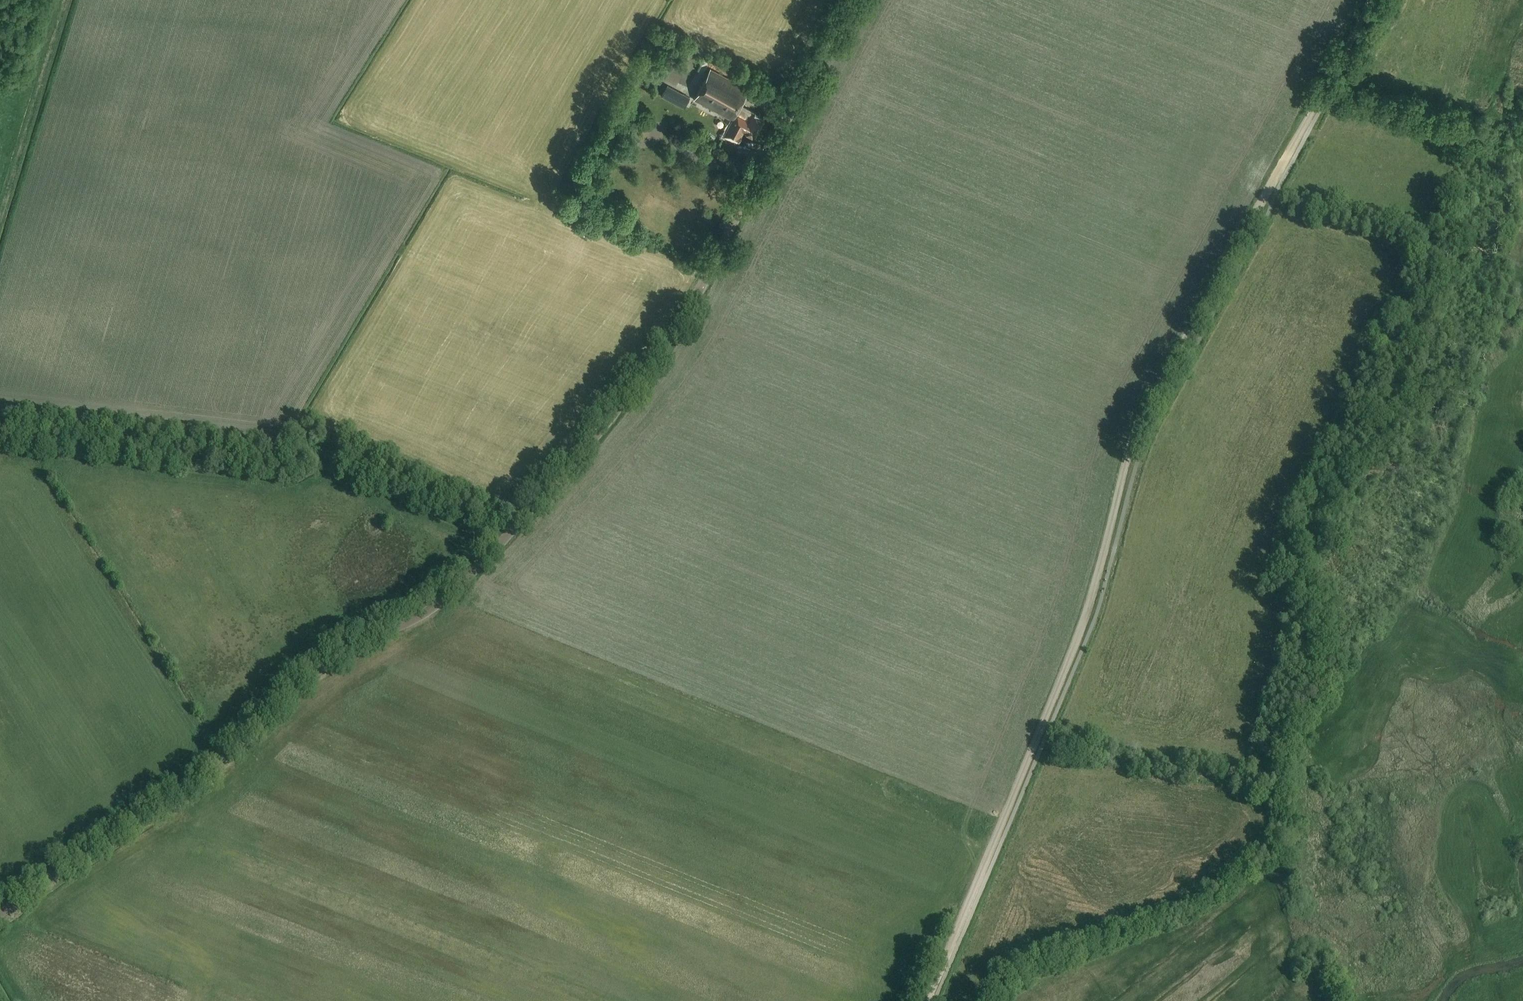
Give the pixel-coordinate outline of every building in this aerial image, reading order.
[(757,138),(766,122),(754,116),(756,114),(741,106),(749,90),(712,70),(695,101),(733,121),(724,138),(738,146),(745,132),(757,138)] [(683,94),(677,105),(684,109),(690,97),(683,94)]
